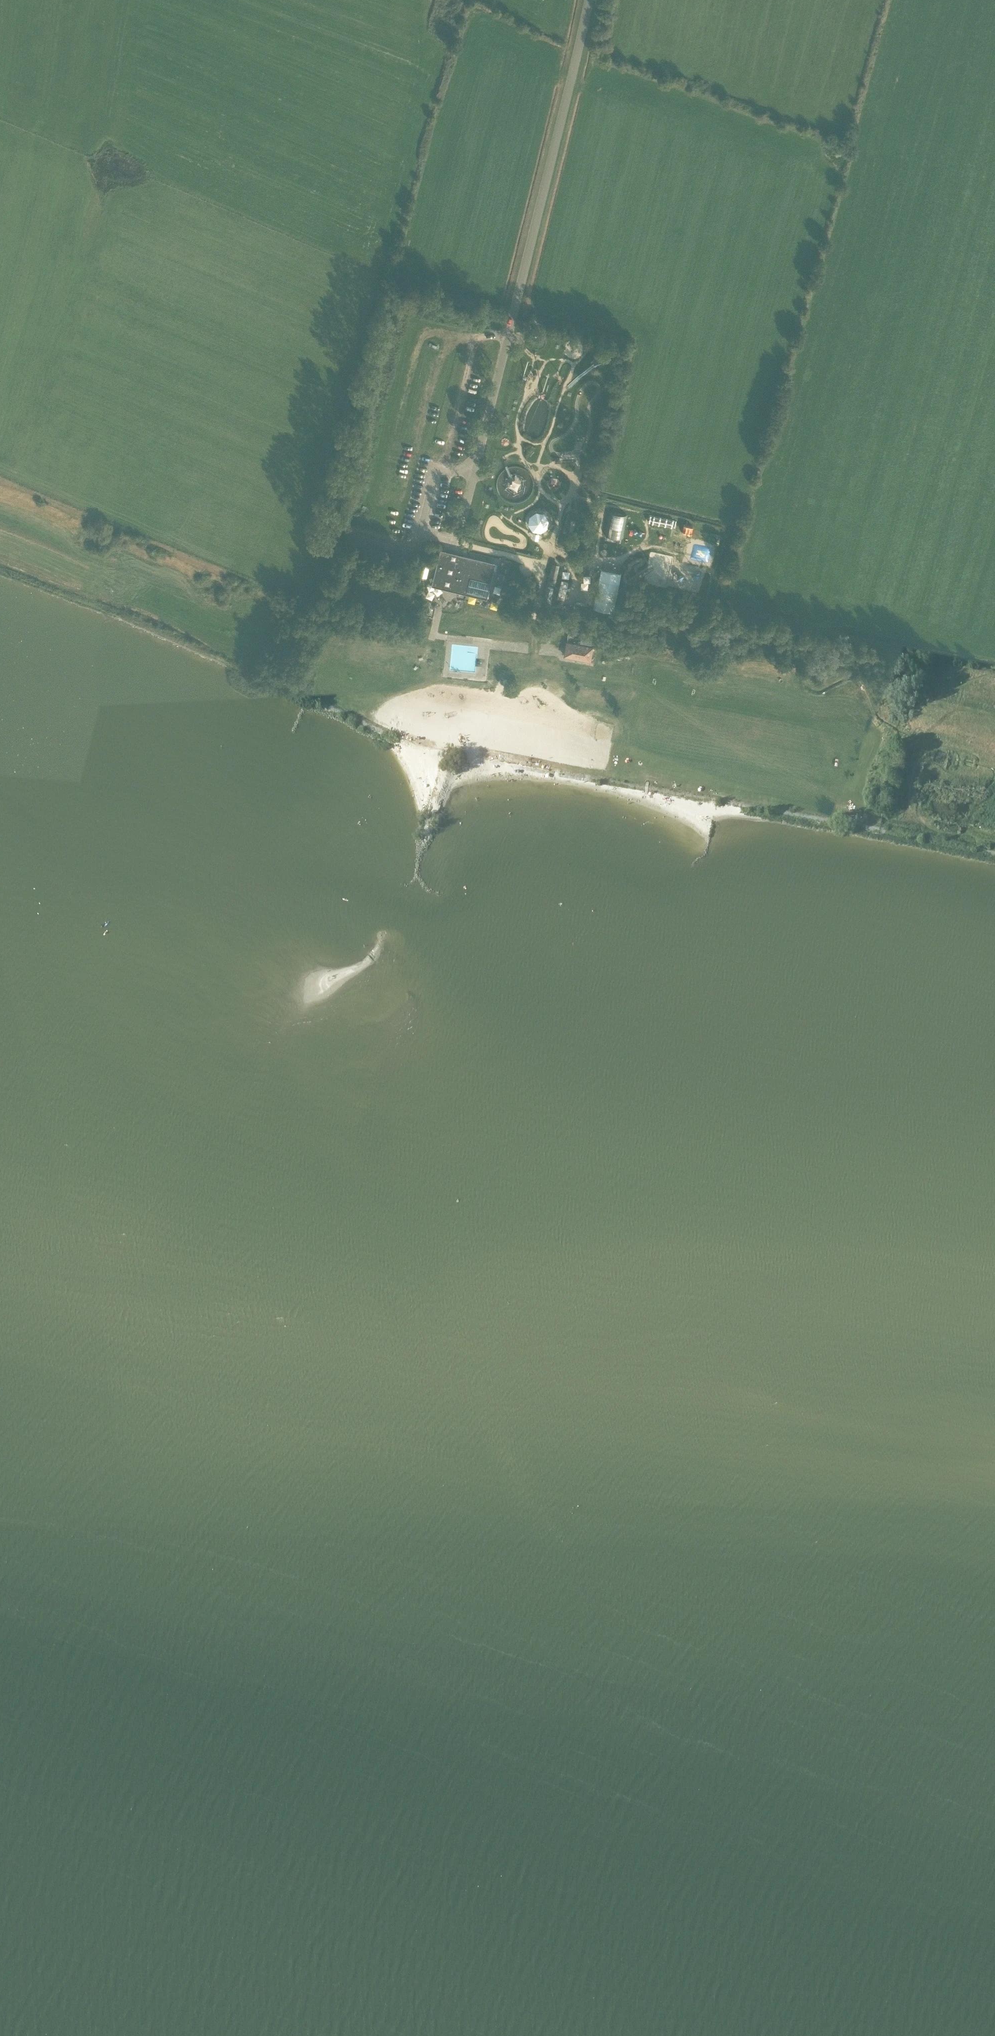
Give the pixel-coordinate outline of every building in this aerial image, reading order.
[(504,327),(490,327),(491,338),(505,338),(504,327)] [(422,475),(414,491),(425,496),(433,480),(422,475)] [(607,535),(614,537),(623,513),(615,510),(607,535)] [(568,514),(564,531),(574,534),(578,517),(568,514)] [(671,515),(662,515),(663,521),(664,521),(664,523),(671,523),(671,515)] [(679,548),(688,551),(691,538),(683,536),(679,548)] [(432,586),(487,599),(496,563),(441,550),(432,586)] [(553,565),(550,581),(556,582),(559,566),(553,565)] [(562,580),(558,598),(565,600),(569,582),(562,580)] [(545,598),(543,606),(549,607),(551,600),(554,588),(548,586),(545,598)] [(573,616),(586,618),(588,605),(575,603),(573,616)] [(567,643),(565,656),(566,654),(590,659),(590,661),(593,647),(567,643)]
